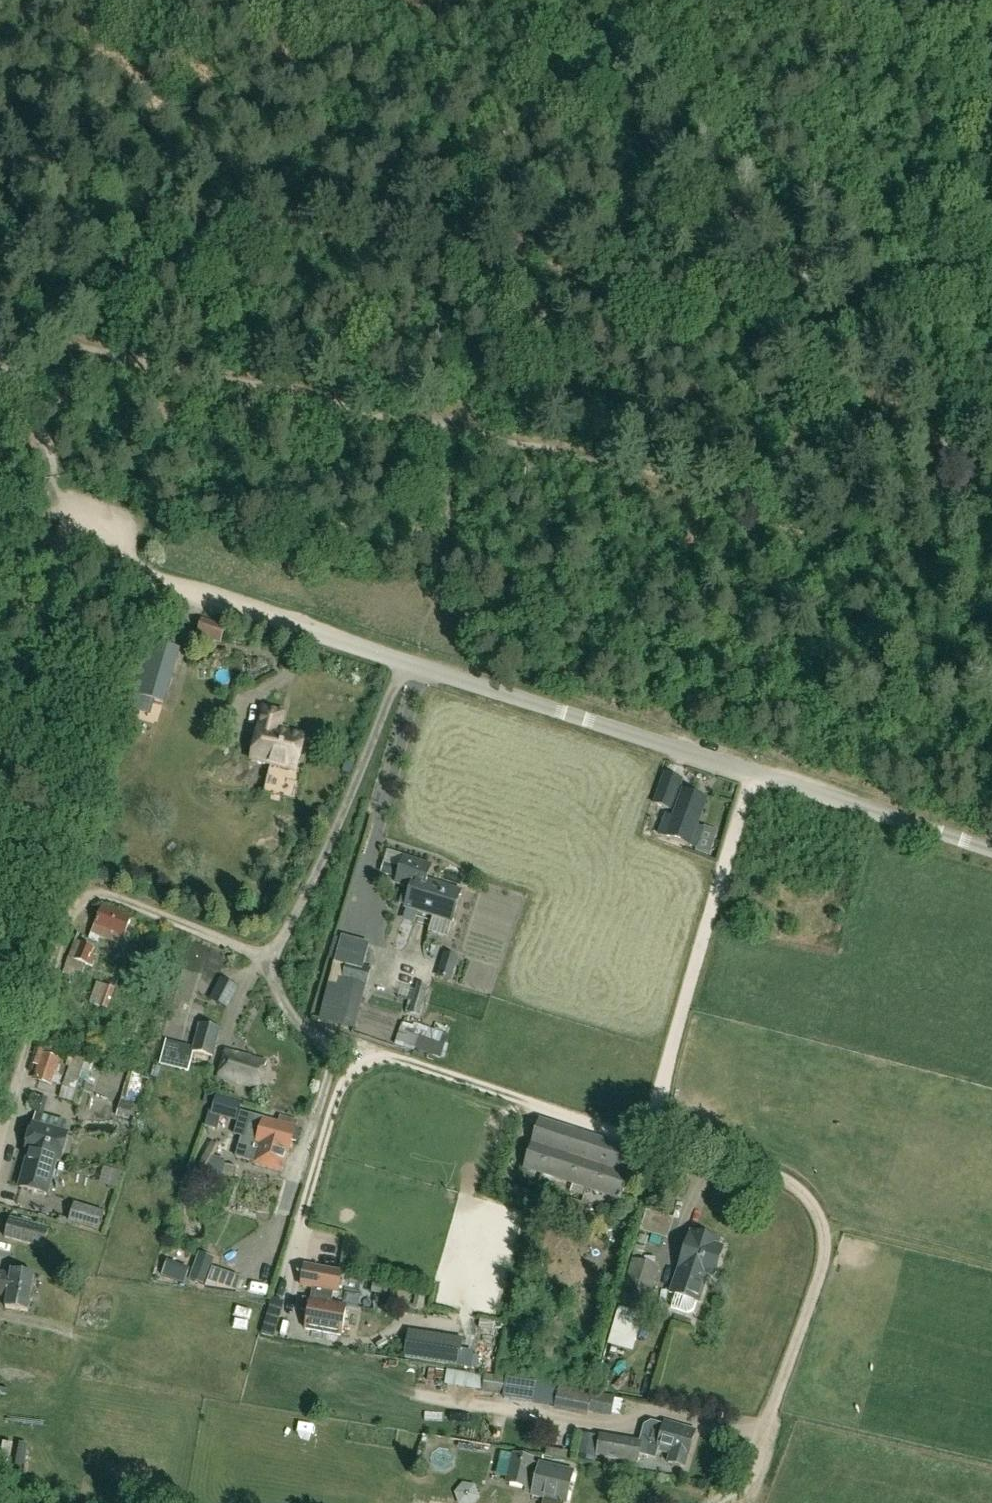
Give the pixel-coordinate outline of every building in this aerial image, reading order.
[(202,621),(196,637),(219,646),(225,629),(202,621)] [(142,642),(126,695),(164,707),(181,653),(142,642)] [(264,712),(252,763),(294,773),(302,738),(280,733),(284,717),(264,712)] [(341,773),(350,776),(354,767),(346,763),(341,773)] [(671,811),(682,781),(665,775),(654,805),(671,811)] [(705,804),(684,796),(675,818),(665,815),(658,834),(668,838),(667,841),(687,849),(688,848),(693,850),(700,832),(695,830),(705,804)] [(405,910),(451,924),(461,893),(426,883),(431,868),(404,860),(401,869),(383,864),(380,874),(398,879),(396,885),(411,890),(405,910)] [(130,921),(102,909),(90,940),(109,948),(113,937),(123,940),(130,921)] [(341,936),(328,983),(340,986),(341,981),(343,981),(341,991),(363,997),(371,969),(362,966),(369,944),(341,936)] [(94,950),(81,945),(74,964),(93,969),(97,960),(92,958),(94,950)] [(462,948),(456,972),(468,975),(475,952),(462,948)] [(443,953),(436,977),(451,982),(457,957),(443,953)] [(107,1009),(114,989),(96,983),(89,1003),(107,1009)] [(417,984),(409,1014),(418,1016),(426,987),(417,984)] [(358,998),(328,989),(323,1005),(321,1004),(319,1011),(335,1016),(333,1021),(347,1025),(349,1019),(351,1019),(358,998)] [(394,1045),(440,1061),(446,1046),(415,1035),(417,1028),(409,1025),(408,1026),(401,1024),(394,1045)] [(199,1027),(193,1054),(166,1047),(161,1067),(189,1074),(190,1070),(210,1074),(213,1060),(215,1060),(221,1032),(199,1027)] [(41,1047),(34,1067),(37,1068),(34,1080),(54,1086),(55,1084),(63,1086),(59,1098),(72,1102),(72,1101),(78,1103),(82,1092),(75,1090),(84,1060),(41,1047)] [(219,1080),(258,1091),(266,1065),(227,1054),(219,1080)] [(149,1079),(98,1064),(94,1074),(120,1082),(115,1097),(121,1098),(118,1111),(138,1117),(149,1079)] [(245,1103),(216,1094),(211,1111),(209,1110),(204,1126),(216,1130),(221,1116),(239,1122),(245,1103)] [(282,1174),(287,1156),(288,1156),(292,1142),(296,1143),(299,1133),(294,1132),(295,1130),(253,1118),(252,1123),(247,1121),(236,1161),(255,1165),(255,1167),(282,1174)] [(636,1155),(540,1124),(525,1169),(621,1201),(636,1155)] [(67,1136),(33,1127),(26,1155),(27,1156),(18,1187),(48,1195),(57,1162),(59,1163),(67,1136)] [(197,1167),(218,1178),(227,1161),(213,1156),(219,1146),(211,1142),(197,1167)] [(226,1165),(220,1179),(230,1182),(236,1167),(226,1165)] [(299,1187),(283,1182),(273,1216),(289,1221),(299,1187)] [(62,1232),(66,1220),(29,1209),(26,1221),(62,1232)] [(75,1210),(70,1225),(100,1234),(105,1219),(75,1210)] [(673,1219),(646,1211),(640,1232),(667,1240),(673,1219)] [(50,1231),(11,1220),(5,1240),(44,1251),(50,1231)] [(691,1237),(680,1271),(679,1270),(671,1295),(699,1304),(708,1276),(714,1278),(722,1252),(709,1248),(710,1244),(691,1237)] [(636,1245),(618,1306),(646,1314),(659,1267),(641,1262),(645,1248),(636,1245)] [(201,1285),(211,1260),(198,1255),(189,1280),(201,1285)] [(309,1313),(306,1331),(341,1337),(347,1307),(332,1305),(334,1293),(338,1294),(342,1274),(305,1268),(302,1288),(313,1289),(311,1301),(304,1300),(302,1312),(309,1313)] [(4,1310),(27,1314),(34,1276),(10,1272),(10,1277),(0,1275),(0,1299),(6,1300),(4,1310)] [(381,1295),(382,1286),(373,1284),(371,1294),(381,1295)] [(273,1338),(278,1320),(266,1317),(261,1335),(273,1338)] [(458,1368),(461,1342),(411,1335),(408,1360),(458,1368)] [(162,1361),(158,1377),(171,1381),(175,1365),(162,1361)] [(185,1382),(187,1366),(176,1364),(174,1380),(185,1382)] [(481,1393),(503,1396),(506,1378),(484,1375),(481,1393)] [(615,1396),(558,1387),(558,1389),(541,1386),(541,1391),(512,1386),(510,1396),(532,1400),(532,1402),(555,1405),(554,1412),(587,1417),(587,1412),(612,1417),(615,1396)] [(596,1458),(638,1466),(640,1455),(656,1460),(658,1453),(671,1457),(669,1465),(686,1469),(696,1433),(665,1425),(665,1426),(651,1421),(643,1425),(638,1444),(599,1437),(599,1436),(581,1433),(576,1459),(595,1462),(596,1458)] [(567,1450),(546,1447),(545,1455),(565,1458),(567,1450)] [(572,1475),(540,1468),(541,1465),(533,1463),(534,1458),(512,1453),(504,1484),(524,1488),(523,1491),(534,1494),(533,1498),(543,1500),(542,1502),(566,1502),(572,1475)] [(462,1483),(454,1493),(457,1502),(473,1502),(478,1497),(474,1486),(462,1483)]
